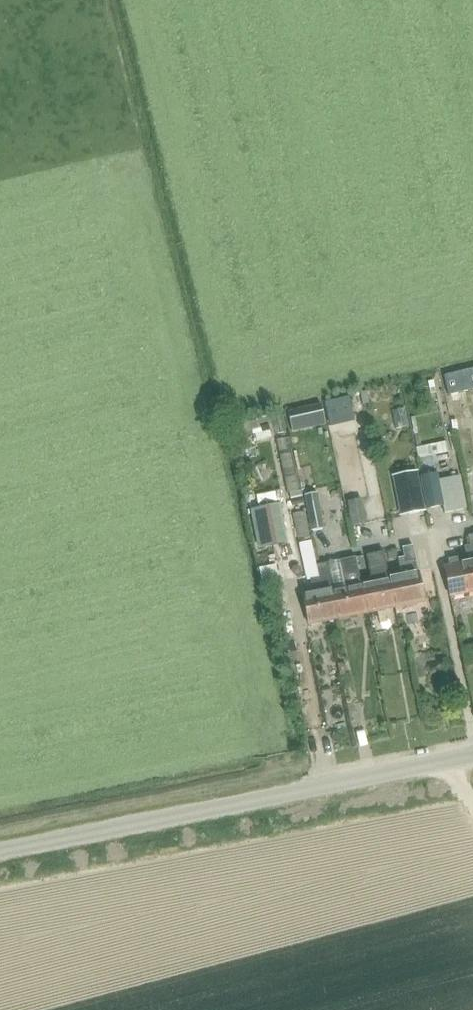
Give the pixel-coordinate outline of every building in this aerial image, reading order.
[(445,374),(449,391),(472,386),(472,367),(445,374)] [(294,415),(298,431),(315,426),(311,411),(294,415)] [(415,463),(443,462),(443,447),(414,449),(415,463)] [(424,511),(416,471),(396,475),(404,515),(424,511)] [(436,478),(435,472),(419,474),(425,506),(440,503),(442,511),(463,507),(456,474),(436,478)] [(304,501),(309,528),(321,526),(316,498),(304,501)] [(344,501),(350,525),(363,522),(357,498),(344,501)] [(386,575),(392,606),(421,600),(410,543),(400,545),(403,559),(397,561),(399,572),(386,575)] [(386,575),(381,549),(371,551),(376,577),(359,580),(354,557),(353,557),(364,611),(392,606),(386,575)] [(335,617),(364,611),(353,557),(338,560),(343,583),(330,586),(335,617)] [(459,561),(442,564),(447,594),(464,591),(472,590),(472,558),(459,561)] [(335,617),(330,586),(324,560),(314,562),(316,575),(308,577),(310,590),(300,592),(306,623),(335,617)]
